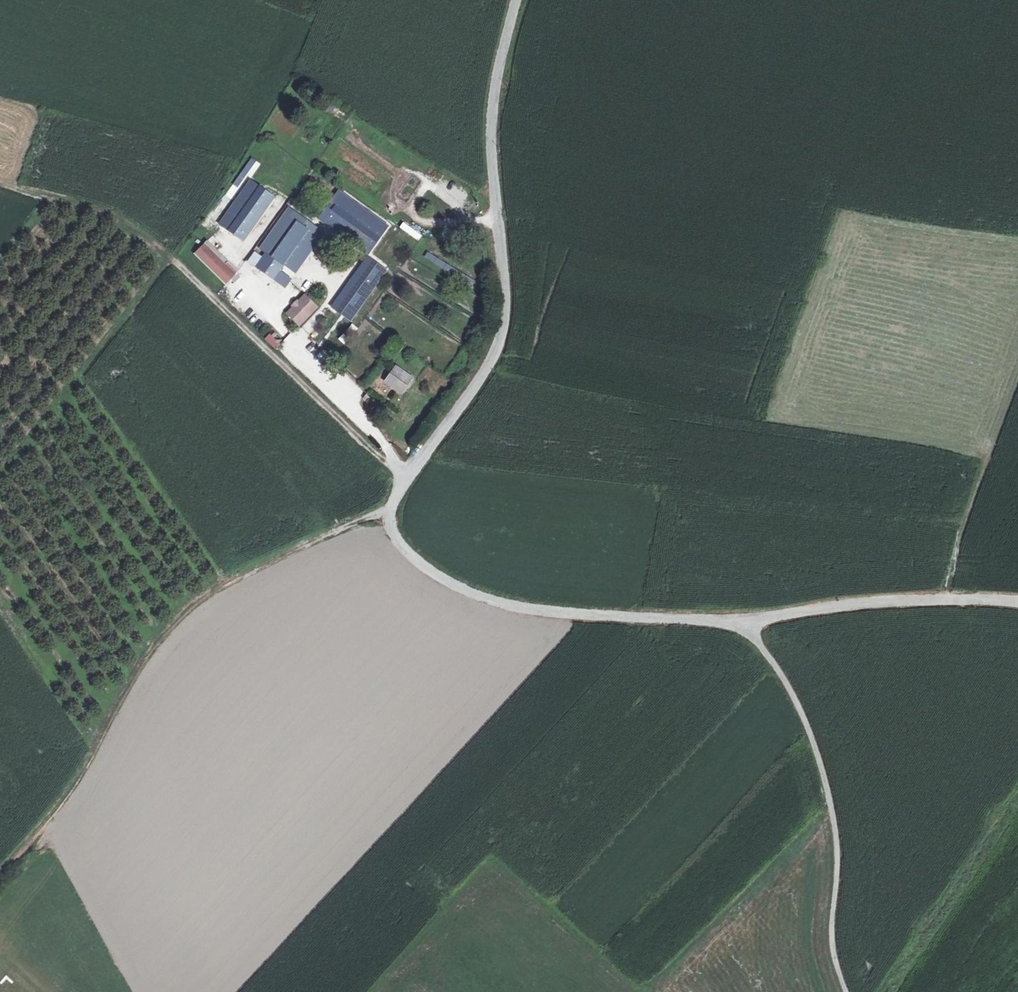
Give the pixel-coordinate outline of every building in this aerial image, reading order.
[(222,225),(241,239),(271,197),(252,183),(222,225)] [(367,252),(385,227),(343,197),(325,222),(367,252)] [(308,230),(283,265),(291,270),(315,235),(308,230)] [(226,286),(240,272),(208,241),(194,255),(226,286)] [(256,267),(263,258),(255,252),(248,261),(256,267)] [(353,323),(389,270),(367,256),(332,309),(353,323)] [(231,299),(242,288),(238,283),(231,290),(232,291),(227,296),(231,299)] [(299,326),(317,308),(305,296),(287,314),(299,326)] [(269,335),(265,339),(275,349),(279,344),(269,335)] [(413,378),(397,366),(385,382),(401,394),(408,386),(413,378)]
